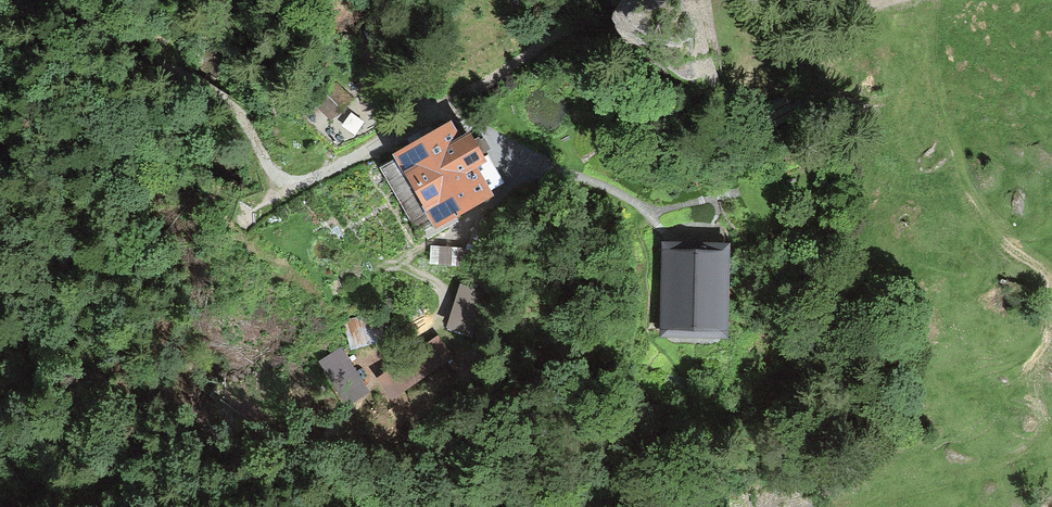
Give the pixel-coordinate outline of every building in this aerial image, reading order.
[(344,98),(322,76),(302,97),(324,118),(344,98)] [(458,150),(447,131),(396,161),(437,232),(489,203),(473,177),(481,172),(466,145),(458,150)] [(719,256),(657,254),(654,334),(716,336),(719,256)] [(458,289),(450,328),(495,338),(504,300),(458,289)] [(372,363),(385,391),(424,373),(411,345),(372,363)]
